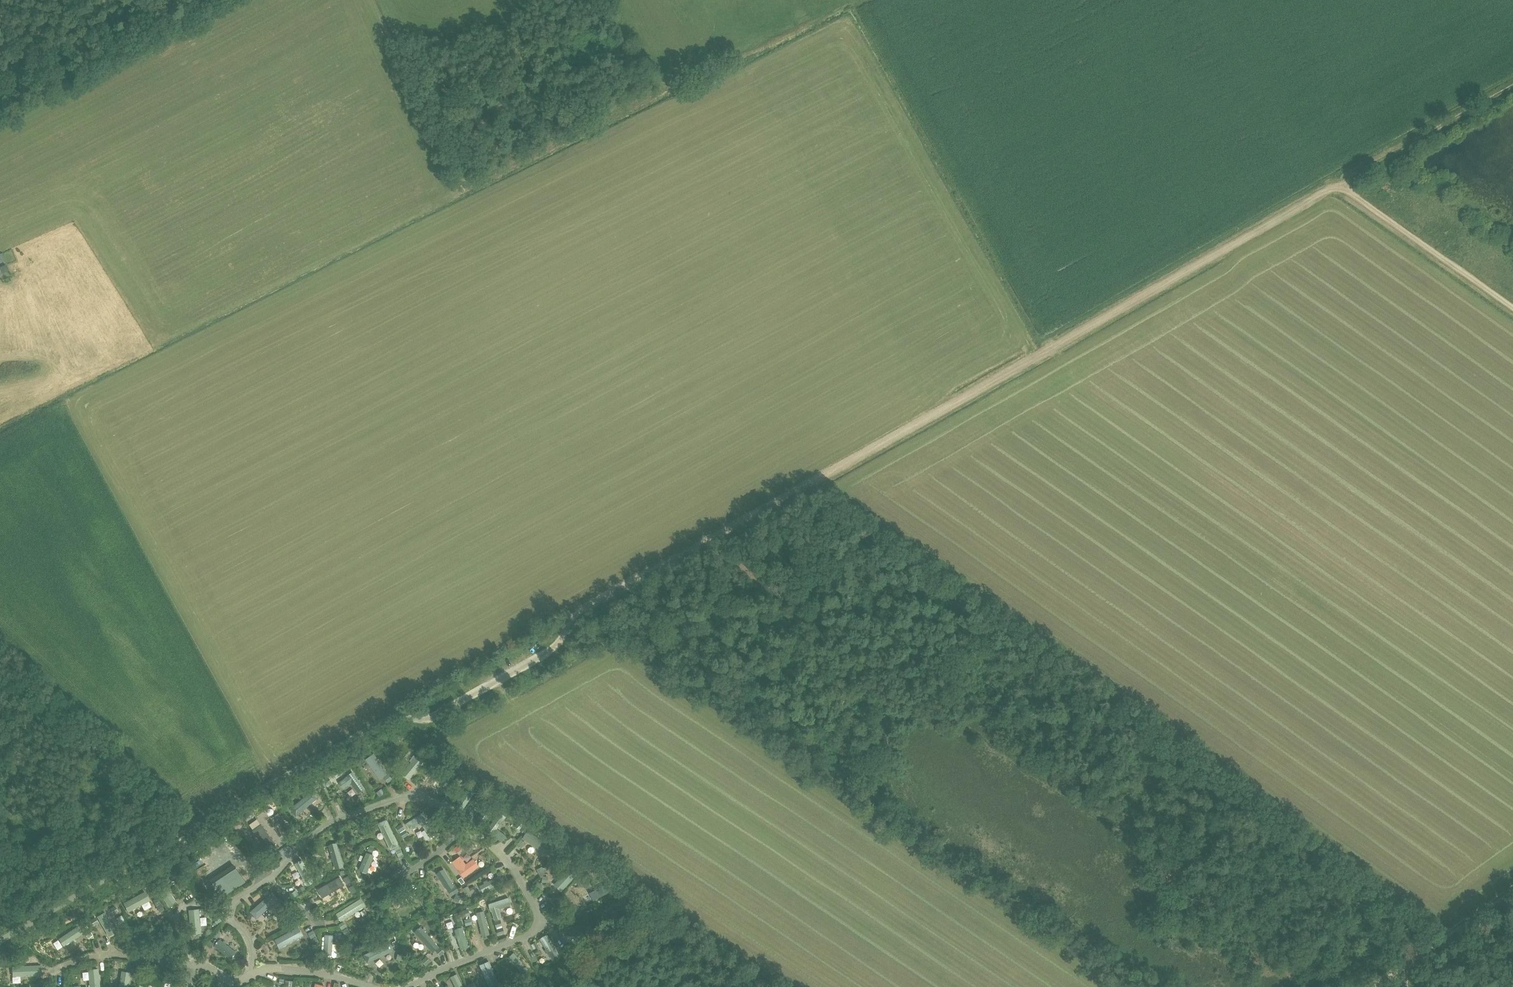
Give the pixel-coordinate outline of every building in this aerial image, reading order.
[(8,263),(4,252),(0,254),(0,266),(8,263)] [(441,770),(435,766),(424,781),(430,785),(441,770)] [(342,788),(352,781),(359,791),(365,787),(352,770),(337,781),(342,788)] [(476,789),(470,785),(456,805),(462,809),(476,789)] [(319,797),(313,789),(290,807),(296,815),(319,797)] [(494,806),(489,802),(477,818),(482,822),(494,806)] [(438,832),(424,811),(406,822),(411,829),(421,823),(431,837),(438,832)] [(506,834),(497,827),(506,816),(500,811),(487,828),(502,839),(506,834)] [(399,844),(386,818),(377,823),(390,848),(399,844)] [(546,843),(531,832),(526,839),(541,850),(546,843)] [(333,861),(329,845),(324,846),(328,862),(333,861)] [(381,859),(366,852),(361,865),(375,872),(381,859)] [(315,882),(301,859),(294,863),(307,886),(315,882)] [(481,865),(477,859),(463,868),(467,875),(481,865)] [(581,870),(574,862),(553,883),(560,890),(581,870)] [(245,882),(235,865),(210,881),(221,897),(245,882)] [(596,883),(592,876),(576,886),(580,892),(596,883)] [(339,885),(336,879),(335,879),(321,887),(325,893),(339,885)] [(175,901),(163,882),(155,887),(168,906),(175,901)] [(150,900),(145,890),(123,902),(128,912),(150,900)] [(278,898),(272,891),(251,910),(257,917),(278,898)] [(609,910),(623,905),(625,911),(631,908),(625,894),(606,902),(609,910)] [(509,915),(506,905),(512,904),(509,896),(488,903),(493,920),(509,915)] [(365,905),(361,897),(336,913),(341,921),(365,905)] [(116,932),(104,911),(96,916),(108,936),(116,932)] [(584,933),(583,924),(559,926),(560,935),(584,933)] [(82,933),(77,925),(57,938),(62,946),(82,933)] [(438,946),(420,925),(414,930),(432,951),(438,946)] [(469,947),(462,926),(455,929),(461,949),(469,947)] [(559,952),(547,934),(540,938),(552,957),(559,952)] [(393,949),(390,941),(363,953),(367,961),(393,949)] [(528,965),(514,951),(508,957),(522,971),(528,965)] [(489,960),(479,965),(490,986),(499,986),(501,986),(489,960)] [(39,975),(39,964),(12,965),(12,976),(39,975)] [(98,968),(88,969),(89,986),(99,986),(98,968)] [(118,986),(127,986),(130,972),(121,970),(118,986)] [(457,973),(450,976),(455,986),(464,986),(457,973)]
